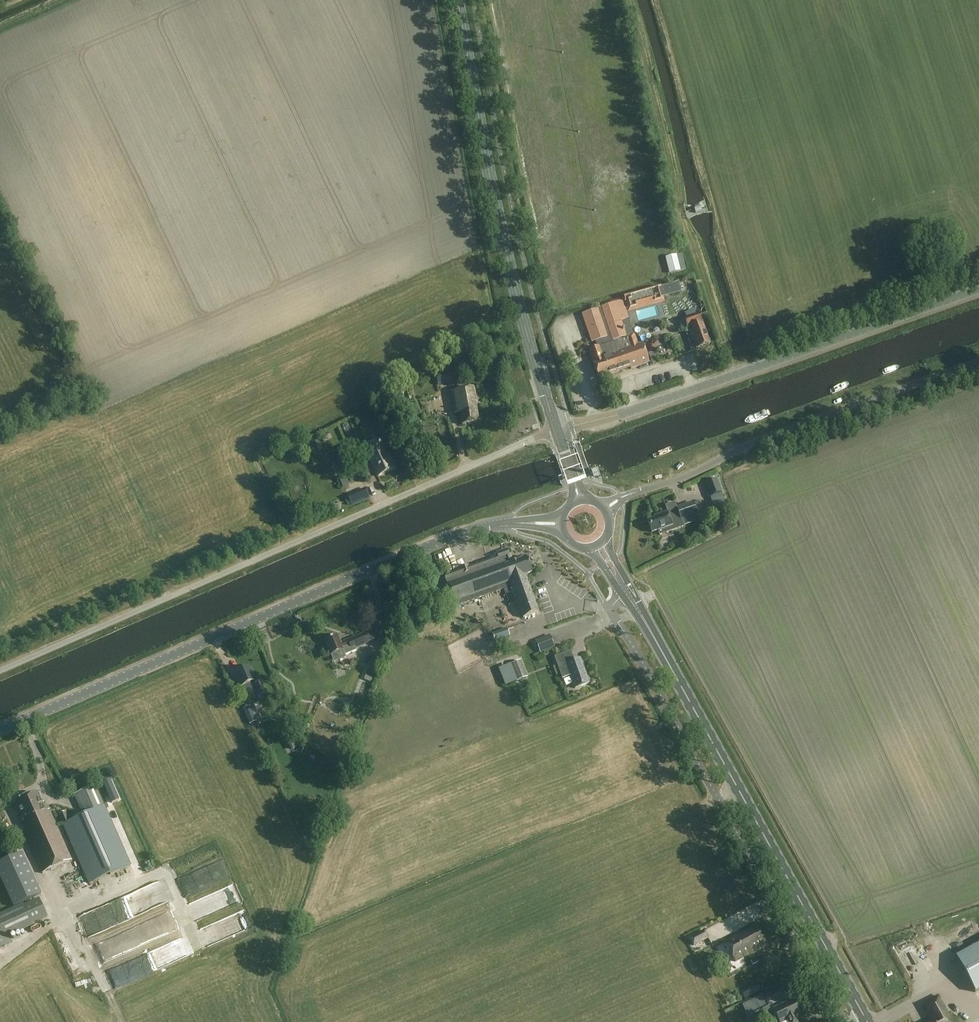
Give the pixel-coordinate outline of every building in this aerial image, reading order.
[(683,270),(680,255),(665,258),(669,274),(683,270)] [(664,302),(660,288),(624,298),(628,313),(664,302)] [(628,319),(622,302),(584,315),(593,342),(597,341),(599,348),(589,351),(593,363),(598,379),(630,368),(630,369),(649,363),(642,343),(638,344),(634,334),(625,337),(620,322),(628,319)] [(710,344),(699,314),(684,320),(687,328),(688,328),(693,342),(695,341),(698,348),(710,344)] [(453,384),(451,372),(436,374),(438,386),(453,384)] [(476,402),(474,388),(454,392),(458,414),(460,413),(462,425),(479,422),(475,402),(476,402)] [(389,458),(381,440),(363,448),(371,464),(372,464),(377,477),(396,468),(390,457),(389,458)] [(358,455),(352,442),(337,449),(343,462),(358,455)] [(600,477),(597,469),(591,471),(594,479),(600,477)] [(717,480),(705,484),(710,498),(722,494),(717,480)] [(354,494),(348,496),(352,505),(358,502),(354,494)] [(693,502),(677,508),(681,521),(697,516),(693,502)] [(673,528),(667,512),(654,516),(655,519),(648,521),(652,533),(666,528),(667,531),(673,528)] [(511,564),(506,550),(497,553),(498,557),(469,568),(468,566),(460,569),(460,571),(445,577),(448,586),(448,585),(456,607),(512,587),(514,594),(513,595),(516,603),(518,602),(523,618),(539,613),(525,575),(532,573),(526,558),(511,564)] [(555,556),(547,558),(549,566),(557,564),(555,556)] [(406,585),(403,575),(393,578),(397,588),(406,585)] [(519,633),(509,605),(499,608),(507,629),(492,634),(494,642),(519,633)] [(562,617),(552,621),(553,626),(564,622),(562,617)] [(331,655),(335,663),(346,659),(345,656),(356,652),(355,649),(368,643),(365,634),(348,641),(341,644),(338,637),(325,642),(331,655)] [(554,647),(550,636),(535,642),(540,653),(554,647)] [(574,661),(570,652),(555,657),(562,678),(570,676),(575,689),(589,683),(580,659),(574,661)] [(527,678),(521,661),(510,665),(516,682),(527,678)] [(255,681),(249,668),(236,673),(242,687),(244,686),(248,696),(251,704),(260,700),(257,692),(253,682),(255,681)] [(257,722),(250,707),(243,710),(250,725),(257,722)] [(104,806),(96,787),(75,796),(84,816),(70,822),(66,812),(59,815),(90,884),(131,866),(104,806)] [(42,804),(38,794),(16,803),(24,822),(22,823),(25,830),(26,836),(42,873),(72,860),(50,810),(48,811),(44,803),(42,804)] [(0,859),(0,880),(12,905),(40,892),(20,849),(0,859)] [(13,944),(9,937),(33,926),(33,924),(48,917),(39,899),(24,906),(23,904),(0,914),(0,950),(13,944)] [(933,922),(935,932),(945,930),(943,920),(933,922)] [(230,924),(201,934),(206,947),(241,935),(239,928),(232,930),(230,924)] [(766,943),(757,927),(737,938),(736,935),(724,942),(735,963),(755,952),(754,950),(766,943)] [(702,932),(700,929),(689,935),(691,938),(689,939),(694,947),(709,939),(705,931),(702,932)] [(956,956),(975,991),(978,989),(978,943),(956,956)] [(938,996),(924,1004),(933,1021),(932,1021),(953,1021),(938,996)] [(765,1005),(761,997),(742,1006),(749,1020),(756,1017),(756,1018),(770,1011),(766,1004),(765,1005)] [(793,1000),(774,1010),(779,1021),(785,1021),(788,1021),(789,1021),(798,1021),(795,1017),(800,1015),(793,1000)]
